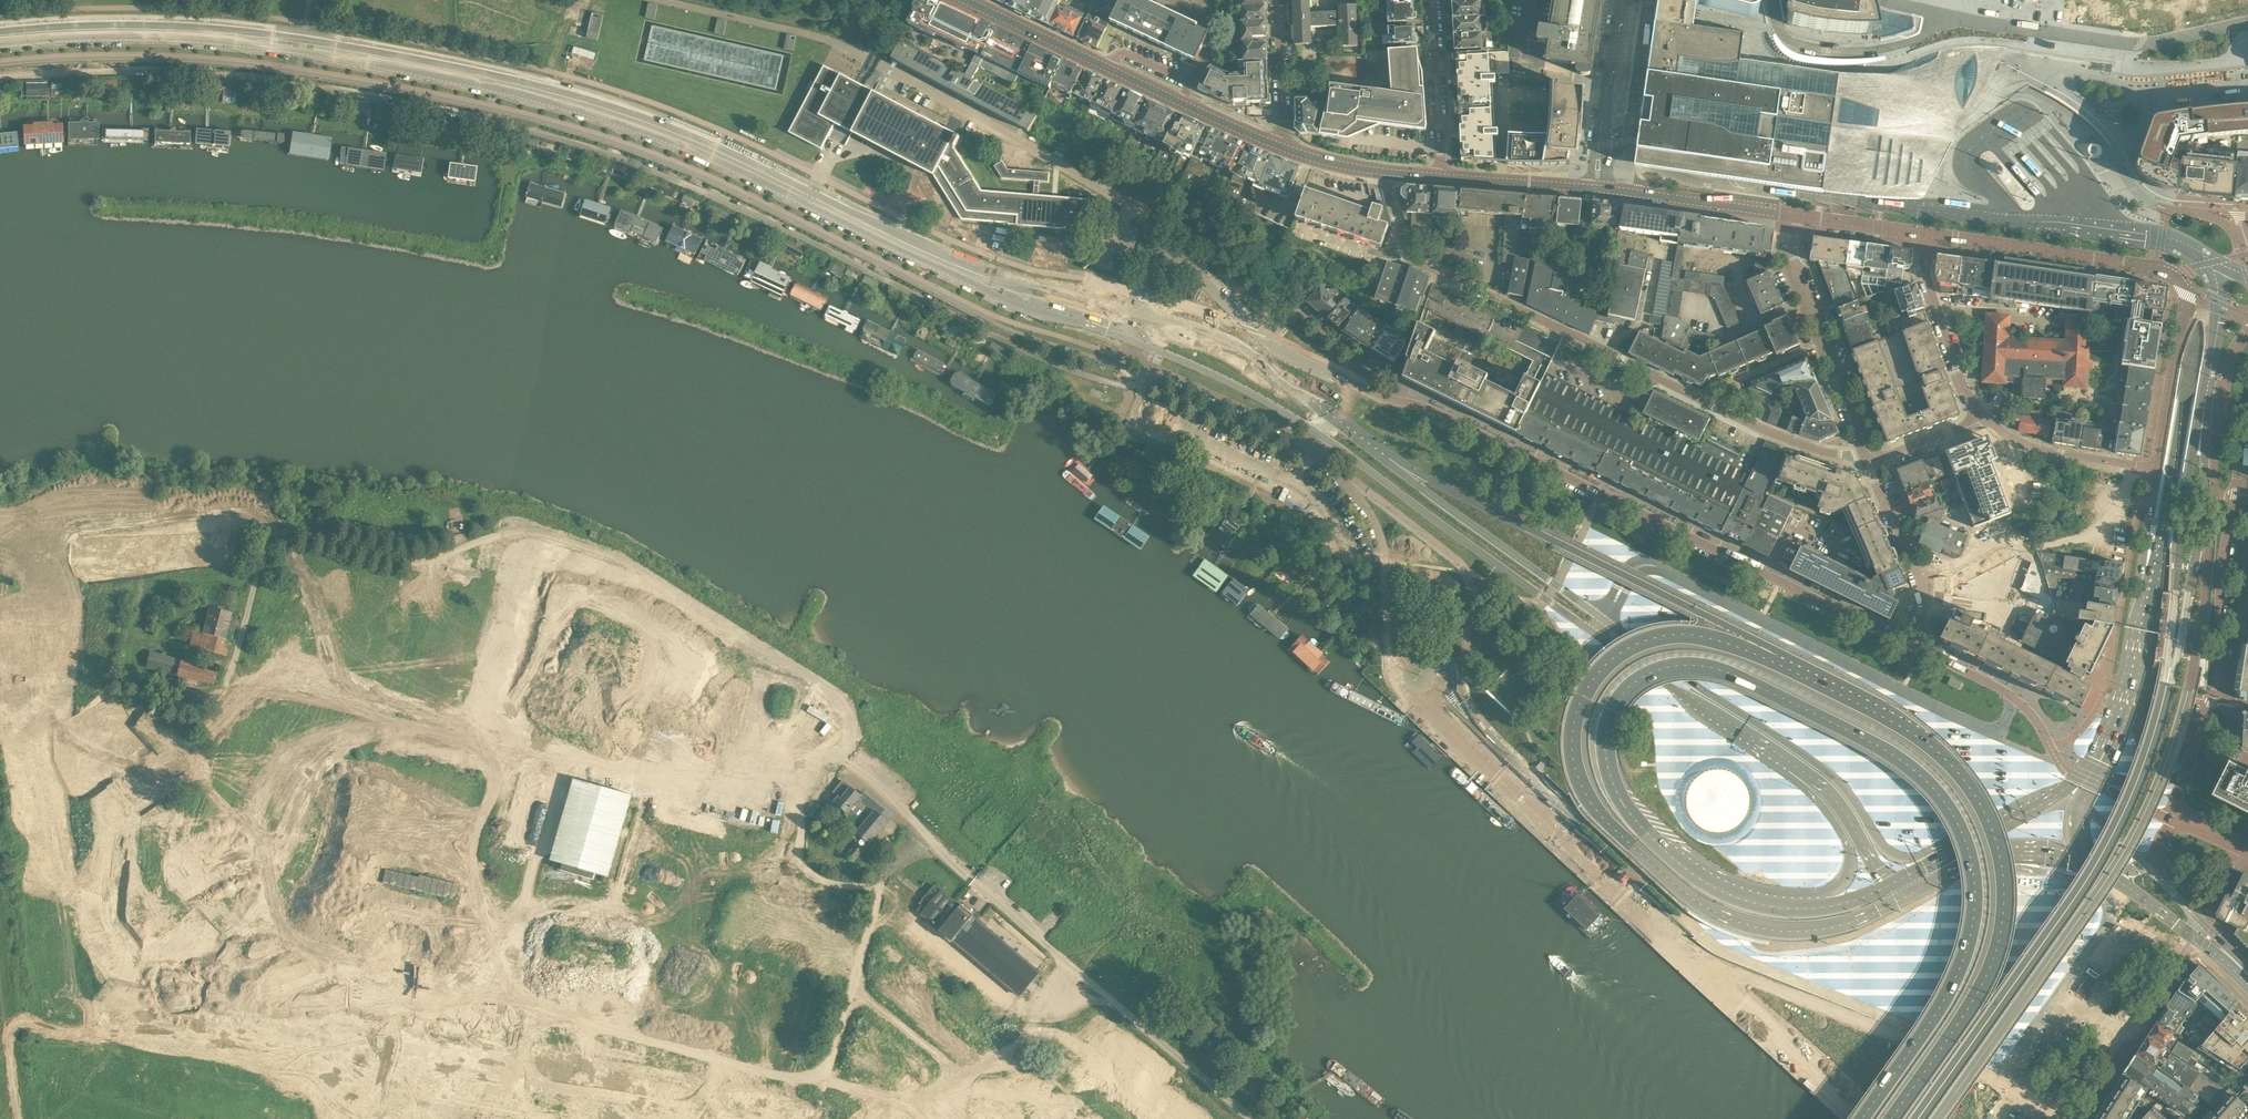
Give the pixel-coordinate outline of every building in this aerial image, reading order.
[(899,63),(982,107),(1028,131),(1031,127),(1037,115),(1043,102),(1045,99),(1052,85),(1053,83),(1064,61),(1032,46),(991,27),(992,26),(976,19),(945,4),(937,0),(921,0),(919,2),(916,4),(914,7),(915,11),(909,25),(908,25),(891,59),(895,61),(899,63)] [(1016,10),(1023,13),(1028,0),(1010,0),(1008,5),(1016,10)] [(1023,13),(1036,19),(1045,0),(1028,0),(1023,13)] [(1036,19),(1048,25),(1049,25),(1058,6),(1061,0),(1045,0),(1036,19)] [(1087,7),(1091,9),(1095,0),(1090,0),(1087,7)] [(1209,33),(1196,28),(1196,29),(1134,0),(1120,0),(1112,17),(1110,21),(1195,61),(1195,62),(1209,33)] [(1311,44),(1310,25),(1340,24),(1341,47),(1357,46),(1355,5),(1339,6),(1340,12),(1338,12),(1312,13),(1310,13),(1309,0),(1293,0),(1295,45),(1311,44)] [(1550,30),(1539,28),(1537,41),(1548,43),(1545,60),(1577,65),(1576,72),(1577,73),(1578,74),(1580,74),(1582,75),(1584,75),(1586,75),(1588,75),(1589,74),(1590,74),(1591,68),(1602,0),(1554,0),(1550,30)] [(1696,4),(1681,0),(1658,0),(1657,6),(1656,18),(1655,21),(1651,54),(1648,69),(1642,118),(1636,154),(1635,165),(1635,166),(1745,181),(1757,183),(1807,190),(1821,192),(1844,195),(1845,190),(1858,191),(1861,192),(1864,192),(1864,189),(1863,174),(1862,174),(1861,174),(1861,173),(1860,173),(1860,172),(1860,171),(1860,170),(1861,169),(1862,169),(1863,168),(1863,166),(1862,166),(1861,166),(1861,165),(1860,165),(1860,164),(1860,163),(1860,162),(1860,161),(1861,161),(1862,160),(1863,160),(1862,156),(1860,156),(1864,130),(1867,130),(1868,126),(1867,126),(1866,125),(1865,124),(1865,123),(1865,122),(1866,121),(1867,121),(1867,120),(1868,120),(1869,118),(1868,118),(1868,117),(1867,117),(1867,116),(1866,116),(1866,115),(1866,114),(1867,113),(1868,112),(1869,112),(1870,112),(1870,108),(1867,107),(1872,77),(1875,76),(1875,74),(1875,73),(1874,73),(1873,73),(1873,72),(1873,71),(1873,70),(1873,69),(1874,68),(1875,68),(1876,68),(1876,65),(1875,65),(1874,64),(1874,63),(1874,62),(1874,61),(1875,61),(1875,60),(1876,60),(1877,60),(1877,57),(1876,57),(1876,56),(1875,56),(1875,55),(1875,54),(1875,53),(1876,53),(1876,52),(1877,52),(1878,52),(1879,48),(1876,48),(1872,47),(1766,32),(1764,26),(1759,21),(1752,16),(1751,16),(1750,16),(1696,4)] [(1696,4),(1750,16),(1751,16),(1752,16),(1754,16),(1755,15),(1757,14),(1758,13),(1759,12),(1760,10),(1761,9),(1761,7),(1761,5),(1761,3),(1761,2),(1760,0),(1681,0),(1696,4)] [(1823,0),(1824,1),(1825,1),(1824,5),(1804,0),(1798,23),(1819,26),(1838,29),(1867,33),(1869,34),(1870,35),(1871,36),(1873,38),(1874,40),(1875,42),(1876,44),(1876,47),(1876,48),(1879,48),(1878,52),(1877,52),(1876,52),(1876,53),(1875,53),(1875,54),(1875,55),(1875,56),(1876,56),(1876,57),(1877,57),(1877,60),(1876,60),(1875,60),(1875,61),(1874,61),(1874,62),(1874,63),(1874,64),(1875,65),(1876,65),(1876,68),(1875,68),(1874,68),(1873,69),(1873,70),(1873,71),(1873,72),(1873,73),(1874,73),(1875,73),(1875,74),(1875,76),(1872,77),(1867,107),(1870,108),(1870,112),(1869,112),(1868,112),(1867,113),(1866,114),(1866,115),(1866,116),(1867,116),(1867,117),(1868,117),(1868,118),(1869,118),(1868,120),(1867,120),(1867,121),(1866,121),(1865,122),(1865,123),(1865,124),(1866,125),(1867,126),(1868,126),(1867,130),(1864,130),(1860,156),(1862,156),(1863,160),(1862,160),(1861,161),(1860,161),(1860,162),(1860,163),(1860,164),(1860,165),(1861,165),(1861,166),(1862,166),(1863,166),(1863,168),(1862,169),(1861,169),(1860,170),(1860,171),(1860,172),(1860,173),(1861,173),(1861,174),(1862,174),(1863,174),(1864,189),(1879,189),(1880,190),(1881,191),(1882,191),(1883,191),(1884,191),(1885,191),(1886,190),(1887,189),(1900,189),(1905,189),(1910,188),(1913,187),(1913,188),(1914,189),(1915,189),(1916,190),(1917,190),(1918,190),(1919,189),(1920,188),(1921,187),(1921,186),(1921,185),(1923,184),(1926,182),(1929,178),(1932,174),(1940,161),(1940,160),(1948,145),(1952,140),(1956,134),(1959,131),(1965,126),(1970,122),(1971,121),(1972,121),(1972,120),(1973,120),(1977,117),(1978,117),(1978,116),(1979,116),(1979,115),(1983,112),(1984,112),(1985,112),(1985,111),(1986,111),(1986,110),(1989,107),(1990,107),(1991,107),(1992,106),(1992,105),(2001,99),(2012,93),(2015,91),(2017,91),(2019,91),(2029,85),(2021,82),(2020,81),(2016,80),(2012,78),(2008,77),(1993,72),(1993,70),(1994,71),(1995,71),(1996,71),(1996,70),(1997,70),(1998,70),(1998,69),(1999,69),(1999,68),(1999,67),(1999,66),(1999,65),(1998,64),(1998,63),(1997,63),(1998,61),(1999,59),(2000,59),(2001,60),(2002,60),(2002,59),(2003,59),(2004,59),(2004,58),(2005,57),(2005,56),(2005,55),(2005,54),(2005,53),(2004,53),(2004,52),(2003,52),(2005,49),(2007,49),(2019,52),(2024,53),(2039,55),(2048,56),(2058,58),(2068,59),(2077,60),(2082,61),(2091,62),(2092,62),(2098,63),(2102,63),(2106,64),(2113,64),(2119,65),(2122,50),(2123,38),(2124,36),(2124,33),(2062,24),(2066,0),(1823,0)] [(1480,1),(1453,2),(1453,18),(1486,17),(1486,12),(1485,6),(1480,6),(1480,1)] [(655,19),(658,4),(649,2),(645,17),(655,19)] [(1105,3),(1102,10),(1112,15),(1116,8),(1105,3)] [(1413,5),(1391,6),(1392,14),(1387,14),(1388,23),(1408,22),(1408,19),(1414,19),(1413,5)] [(1065,9),(1058,6),(1049,25),(1050,26),(1072,36),(1073,37),(1083,18),(1082,17),(1084,13),(1074,9),(1073,10),(1066,7),(1065,9)] [(1265,6),(1231,7),(1231,13),(1238,13),(1238,22),(1236,22),(1265,21),(1265,6)] [(590,12),(588,38),(599,39),(600,13),(590,12)] [(1081,40),(1091,45),(1097,48),(1109,23),(1089,13),(1086,19),(1077,38),(1081,40)] [(718,17),(714,32),(724,34),(727,20),(718,17)] [(1454,34),(1486,33),(1486,25),(1488,24),(1488,17),(1486,17),(1453,18),(1454,34)] [(1266,37),(1265,21),(1236,22),(1235,22),(1235,41),(1237,41),(1242,41),(1266,40),(1265,38),(1266,37)] [(1393,44),(1411,43),(1415,43),(1416,43),(1419,40),(1419,36),(1415,33),(1414,33),(1414,26),(1391,27),(1391,25),(1377,25),(1377,31),(1386,31),(1388,30),(1388,36),(1389,44),(1393,44)] [(1486,33),(1454,34),(1455,51),(1482,50),(1482,49),(1487,49),(1486,38),(1487,38),(1486,33)] [(787,34),(785,48),(793,49),(795,35),(787,34)] [(1518,57),(1517,39),(1508,39),(1509,58),(1518,57)] [(1242,61),(1267,60),(1266,42),(1266,40),(1242,41),(1237,41),(1235,41),(1235,45),(1242,45),(1242,50),(1238,50),(1238,61),(1242,61)] [(1416,58),(1418,58),(1417,48),(1388,50),(1389,68),(1417,66),(1416,58)] [(1456,60),(1461,157),(1461,159),(1461,160),(1472,159),(1472,161),(1475,161),(1486,162),(1496,163),(1495,137),(1498,137),(1498,134),(1497,130),(1495,130),(1492,83),(1495,82),(1495,76),(1492,76),(1492,74),(1509,73),(1508,51),(1488,52),(1456,54),(1456,60)] [(1331,137),(1348,139),(1381,125),(1425,131),(1426,126),(1422,72),(1418,58),(1416,58),(1417,66),(1389,68),(1391,93),(1328,98),(1326,105),(1319,135),(1331,137)] [(1246,103),(1266,102),(1266,104),(1271,104),(1270,96),(1268,96),(1267,60),(1242,61),(1238,61),(1238,62),(1239,62),(1239,69),(1244,69),(1245,76),(1228,77),(1225,76),(1226,73),(1210,66),(1209,68),(1208,68),(1198,90),(1234,107),(1234,102),(1246,102),(1246,103)] [(1078,67),(1064,61),(1053,83),(1052,85),(1072,95),(1072,93),(1078,82),(1083,71),(1078,68),(1078,67)] [(911,111),(881,96),(877,94),(856,83),(842,75),(824,66),(822,69),(806,99),(789,132),(822,150),(835,124),(873,144),(934,176),(944,192),(961,219),(1008,223),(1008,224),(1041,227),(1064,229),(1064,228),(1077,229),(1077,230),(1087,230),(1089,207),(1090,199),(1089,199),(1038,195),(1039,181),(1048,182),(1049,173),(1007,169),(1000,174),(1002,178),(1034,181),(1033,194),(981,190),(969,170),(954,147),(959,137),(956,135),(911,111)] [(1526,71),(1512,69),(1511,75),(1525,77),(1526,71)] [(1072,93),(1092,103),(1104,80),(1087,71),(1081,84),(1078,82),(1072,93)] [(154,79),(154,88),(163,87),(162,79),(154,79)] [(204,80),(184,79),(184,89),(193,90),(193,85),(204,86),(204,80)] [(105,80),(105,89),(117,89),(116,80),(105,80)] [(1121,88),(1104,80),(1092,103),(1112,112),(1113,112),(1117,103),(1115,102),(1121,88)] [(47,96),(47,84),(25,84),(25,96),(47,96)] [(1556,165),(1569,164),(1569,163),(1567,163),(1569,153),(1576,154),(1577,144),(1578,144),(1579,145),(1581,132),(1582,119),(1583,106),(1583,100),(1583,95),(1584,90),(1550,85),(1550,86),(1550,95),(1550,97),(1550,101),(1550,103),(1549,109),(1548,119),(1548,123),(1547,129),(1547,136),(1540,136),(1537,135),(1531,135),(1527,135),(1524,135),(1516,135),(1508,134),(1506,162),(1505,162),(1505,164),(1511,164),(1516,164),(1529,165),(1542,165),(1556,165)] [(1136,125),(1149,101),(1126,90),(1119,104),(1117,103),(1113,112),(1112,112),(1112,113),(1125,120),(1124,121),(1126,126),(1131,128),(1135,126),(1136,125)] [(320,97),(310,96),(309,103),(319,104),(320,97)] [(1295,123),(1295,129),(1300,134),(1306,134),(1308,133),(1319,136),(1319,135),(1326,105),(1307,101),(1307,99),(1295,99),(1296,122),(1295,123)] [(368,110),(369,103),(356,101),(355,108),(368,110)] [(1164,108),(1149,101),(1136,125),(1134,129),(1144,133),(1144,132),(1150,135),(1164,108)] [(2247,107),(2240,108),(2233,108),(2227,109),(2220,109),(2214,110),(2207,110),(2200,111),(2194,112),(2187,113),(2181,114),(2174,115),(2167,116),(2161,117),(2156,118),(2154,119),(2152,120),(2152,121),(2151,122),(2140,155),(2139,157),(2139,159),(2140,161),(2141,163),(2152,179),(2153,180),(2155,182),(2157,183),(2159,185),(2160,186),(2162,187),(2164,188),(2166,189),(2169,189),(2171,190),(2173,190),(2175,191),(2176,191),(2179,165),(2170,162),(2178,141),(2207,136),(2247,133),(2247,107)] [(1163,145),(1164,145),(1179,115),(1164,108),(1150,135),(1155,137),(1156,134),(1166,139),(1163,145)] [(1206,128),(1179,115),(1164,145),(1172,149),(1191,158),(1186,171),(1206,127),(1206,128)] [(47,124),(21,125),(22,148),(64,146),(63,123),(47,124)] [(97,141),(97,124),(69,124),(69,141),(97,141)] [(104,140),(144,142),(144,126),(105,125),(104,140)] [(190,142),(191,127),(153,126),(152,141),(190,142)] [(1209,157),(1210,157),(1221,133),(1215,131),(1206,127),(1186,171),(1200,177),(1209,157)] [(199,130),(198,145),(230,148),(231,133),(199,130)] [(285,135),(244,133),(244,143),(284,145),(285,135)] [(1225,135),(1221,133),(1210,157),(1216,160),(1216,162),(1223,165),(1235,140),(1225,135)] [(0,135),(0,150),(14,150),(14,147),(17,147),(17,136),(14,136),(14,134),(0,135)] [(290,155),(328,160),(331,139),(293,134),(290,155)] [(538,143),(524,139),(523,145),(537,149),(538,143)] [(1239,142),(1235,140),(1223,165),(1231,169),(1230,172),(1234,174),(1235,173),(1248,146),(1247,146),(1247,145),(1239,141),(1239,142)] [(383,164),(385,148),(342,142),(340,158),(383,164)] [(2084,156),(2089,158),(2093,158),(2096,156),(2098,153),(2098,149),(2097,146),(2093,144),(2087,143),(2078,143),(2077,144),(2077,147),(2080,150),(2084,156)] [(1254,148),(1247,145),(1247,146),(1248,146),(1235,173),(1234,174),(1234,175),(1245,180),(1246,178),(1258,183),(1269,155),(1264,153),(1254,148)] [(1984,151),(1982,152),(1981,154),(1980,156),(1979,159),(1979,161),(1980,163),(1982,166),(2019,207),(2022,209),(2025,210),(2027,210),(2029,209),(2032,208),(2033,206),(2034,204),(2034,200),(2033,198),(2031,195),(1997,157),(1993,154),(1991,152),(1989,151),(1987,151),(1984,151)] [(397,154),(395,173),(424,176),(426,157),(397,154)] [(2235,165),(2232,198),(2239,199),(2240,196),(2247,197),(2247,155),(2236,154),(2235,165)] [(1288,198),(1300,167),(1269,155),(1258,183),(1257,186),(1288,198)] [(484,166),(436,156),(434,168),(482,178),(484,166)] [(2217,163),(2199,162),(2180,160),(2177,191),(2177,193),(2195,195),(2213,197),(2232,199),(2232,198),(2235,165),(2217,163)] [(1000,174),(1007,169),(1002,161),(994,166),(1000,174)] [(615,165),(612,173),(626,178),(629,169),(615,164),(615,165)] [(634,170),(630,179),(641,184),(645,175),(634,170)] [(656,179),(652,189),(664,194),(668,185),(656,179)] [(561,208),(565,193),(529,183),(524,202),(540,207),(542,202),(561,208)] [(1414,186),(1407,186),(1406,186),(1402,190),(1402,195),(1405,199),(1399,201),(1405,220),(1412,221),(1411,231),(1431,232),(1431,230),(1434,188),(1429,187),(1429,188),(1414,186)] [(1435,188),(1434,188),(1431,230),(1439,231),(1440,221),(1446,222),(1448,189),(1435,188)] [(1461,190),(1448,189),(1446,222),(1451,222),(1451,220),(1458,220),(1461,190)] [(1381,248),(1388,226),(1391,226),(1385,202),(1373,206),(1373,207),(1371,213),(1306,190),(1296,218),(1381,248)] [(1461,190),(1458,220),(1458,224),(1467,225),(1468,218),(1468,211),(1505,214),(1505,219),(1502,219),(1502,223),(1504,223),(1504,227),(1504,228),(1504,238),(1502,261),(1502,262),(1514,263),(1515,258),(1515,257),(1522,222),(1526,196),(1516,195),(1461,190)] [(698,201),(686,196),(683,203),(695,208),(698,201)] [(1541,197),(1526,196),(1522,222),(1529,223),(1528,232),(1535,233),(1541,197)] [(1551,227),(1552,222),(1554,214),(1555,198),(1541,197),(1535,233),(1542,235),(1543,226),(1551,227)] [(1556,198),(1555,198),(1554,214),(1552,222),(1556,223),(1556,225),(1578,227),(1581,200),(1559,198),(1559,199),(1556,198)] [(576,216),(604,225),(609,210),(581,200),(576,216)] [(1613,203),(1593,201),(1592,225),(1593,225),(1592,229),(1609,230),(1609,237),(1617,237),(1618,233),(1619,229),(1623,208),(1617,207),(1613,203)] [(727,220),(731,213),(715,205),(711,213),(727,220)] [(1623,206),(1623,208),(1619,229),(1661,235),(1660,241),(1677,243),(1683,214),(1623,206)] [(663,232),(620,214),(614,228),(655,245),(659,243),(663,232)] [(1773,232),(1760,230),(1761,226),(1701,218),(1701,217),(1683,214),(1677,243),(1684,244),(1756,254),(1752,279),(1767,273),(1770,253),(1773,232)] [(700,241),(673,229),(665,246),(692,258),(700,241)] [(782,237),(774,233),(771,239),(778,243),(782,237)] [(1635,235),(1618,233),(1617,237),(1612,265),(1618,266),(1607,318),(1598,316),(1596,320),(1606,323),(1606,324),(1614,326),(1615,323),(1619,324),(1620,318),(1635,321),(1645,271),(1649,255),(1648,255),(1637,252),(1632,251),(1634,240),(1635,240),(1636,238),(1635,238),(1635,235)] [(1818,262),(1836,309),(1862,299),(1858,300),(1853,287),(1849,277),(1845,266),(1848,242),(1813,237),(1809,261),(1818,262)] [(788,239),(783,248),(802,258),(806,249),(788,239)] [(706,240),(698,257),(737,275),(745,258),(706,240)] [(1857,244),(1848,242),(1845,266),(1863,269),(1866,245),(1857,244)] [(1884,291),(1888,266),(1890,249),(1866,245),(1863,269),(1861,283),(1866,297),(1884,291)] [(1912,252),(1890,249),(1888,266),(1908,269),(1909,268),(1909,267),(1910,267),(1912,252)] [(1941,293),(1948,293),(1956,294),(1961,259),(1937,255),(1934,273),(1941,293)] [(1515,258),(1514,263),(1508,293),(1522,296),(1527,271),(1529,260),(1515,257),(1515,258)] [(1537,258),(1533,273),(1528,298),(1527,305),(1553,317),(1590,334),(1596,320),(1598,316),(1568,301),(1576,266),(1570,265),(1571,262),(1544,257),(1544,259),(1537,258)] [(743,276),(783,294),(791,276),(772,268),(773,266),(755,258),(754,261),(751,259),(743,276)] [(1989,298),(2009,301),(2090,313),(2090,314),(2123,319),(2125,320),(2121,349),(2121,365),(2130,367),(2153,371),(2161,326),(2161,325),(2166,288),(2106,280),(2095,278),(2095,274),(2083,272),(2083,269),(2004,258),(2003,264),(1994,263),(1989,298)] [(841,264),(832,259),(828,267),(836,272),(841,264)] [(1961,259),(1956,293),(1963,294),(1972,295),(1973,287),(1976,261),(1961,259)] [(1387,261),(1379,285),(1375,298),(1396,305),(1395,306),(1396,306),(1408,268),(1387,261)] [(1973,287),(1972,295),(1989,298),(1994,263),(1976,261),(1973,287)] [(1409,265),(1408,268),(1396,306),(1417,313),(1430,275),(1409,265)] [(1893,288),(1894,292),(1907,288),(1904,282),(1902,281),(1904,269),(1906,269),(1908,269),(1888,266),(1884,291),(1893,288)] [(849,268),(845,274),(851,277),(854,271),(849,268)] [(1527,271),(1522,296),(1528,298),(1533,273),(1527,271)] [(1767,273),(1752,279),(1746,282),(1753,298),(1775,289),(1768,272),(1767,273)] [(1669,289),(1682,291),(1684,278),(1679,278),(1672,276),(1669,289)] [(880,282),(869,277),(865,284),(876,289),(880,282)] [(1689,292),(1691,279),(1689,279),(1684,278),(1682,291),(1689,292)] [(1696,293),(1697,280),(1693,280),(1691,279),(1689,292),(1696,293)] [(1697,280),(1696,293),(1702,294),(1704,281),(1702,281),(1698,280),(1697,280)] [(1711,282),(1706,281),(1704,281),(1702,294),(1709,295),(1711,282)] [(1719,283),(1715,283),(1711,282),(1709,295),(1713,296),(1726,290),(1723,284),(1719,283)] [(1443,304),(1450,291),(1432,283),(1428,296),(1443,304)] [(1338,287),(1334,284),(1330,290),(1328,288),(1326,291),(1320,286),(1308,301),(1318,310),(1338,287)] [(814,309),(821,312),(826,300),(795,285),(789,296),(799,301),(799,305),(811,310),(814,309)] [(1894,292),(1900,311),(1902,315),(1923,308),(1921,301),(1918,292),(1917,292),(1915,285),(1907,288),(1894,292)] [(1341,289),(1338,287),(1318,310),(1328,318),(1340,303),(1334,298),(1337,295),(1336,295),(1341,289)] [(1668,296),(1681,298),(1682,291),(1669,289),(1668,296)] [(1775,289),(1753,298),(1760,315),(1782,305),(1775,289)] [(1716,302),(1729,297),(1726,290),(1713,296),(1716,302)] [(1681,298),(1668,296),(1667,302),(1680,305),(1681,298)] [(1719,308),(1731,303),(1729,297),(1716,302),(1719,308)] [(1340,303),(1328,318),(1338,327),(1351,313),(1345,308),(1350,303),(1345,298),(1340,303)] [(1836,309),(1841,322),(1875,310),(1878,309),(1877,306),(1869,309),(1869,310),(1866,310),(1865,306),(1862,299),(1836,309)] [(1680,305),(1667,302),(1666,309),(1679,311),(1680,305)] [(1719,308),(1722,315),(1734,309),(1731,303),(1719,308)] [(861,319),(830,304),(825,315),(856,329),(861,319)] [(1343,331),(1358,340),(1368,325),(1369,325),(1374,317),(1358,307),(1343,331)] [(1678,318),(1679,311),(1666,309),(1665,316),(1678,318)] [(1724,321),(1737,316),(1734,309),(1722,315),(1724,321)] [(1844,331),(1867,322),(1866,319),(1869,318),(1876,315),(1875,310),(1841,322),(1844,331)] [(1889,337),(1927,323),(1928,323),(1923,310),(1902,317),(1902,315),(1900,311),(1890,314),(1896,334),(1895,334),(1889,336),(1889,337)] [(935,322),(943,326),(949,330),(954,321),(940,314),(936,321),(935,322)] [(1762,326),(1763,328),(1769,340),(1792,330),(1786,315),(1762,326)] [(1986,325),(1984,363),(1983,381),(2013,383),(2013,378),(2023,378),(2022,398),(2029,398),(2029,400),(2038,401),(2038,399),(2044,399),(2045,379),(2064,380),(2063,386),(2085,387),(2087,368),(2090,368),(2091,361),(2087,361),(2088,350),(2111,352),(2111,350),(2118,350),(2119,332),(2112,331),(2112,330),(2089,328),(2089,320),(2067,319),(2066,342),(2007,338),(2009,316),(1986,315),(1985,325),(1986,325)] [(1687,331),(1689,327),(1678,318),(1665,316),(1664,319),(1663,326),(1661,337),(1666,340),(1672,343),(1679,346),(1681,344),(1682,341),(1684,338),(1685,335),(1687,331)] [(1737,316),(1724,321),(1727,327),(1739,322),(1737,316)] [(1358,340),(1371,349),(1384,330),(1383,330),(1387,325),(1386,325),(1374,317),(1369,325),(1368,325),(1358,340)] [(1852,351),(1889,337),(1877,341),(1879,340),(1880,339),(1880,338),(1880,336),(1879,335),(1878,334),(1876,334),(1875,335),(1874,337),(1873,337),(1872,332),(1877,330),(1873,320),(1869,322),(1867,322),(1844,331),(1852,351)] [(1384,330),(1371,349),(1393,363),(1405,345),(1409,333),(1388,321),(1386,325),(1387,325),(1383,330),(1384,330)] [(1886,443),(1959,415),(1955,404),(1951,392),(1947,380),(1943,371),(1944,371),(1939,359),(1940,359),(1935,347),(1936,347),(1931,335),(1932,335),(1927,323),(1889,337),(1852,351),(1886,443)] [(1435,333),(1418,324),(1406,358),(1409,360),(1402,378),(1456,404),(1477,358),(1470,355),(1433,336),(1435,333)] [(903,346),(864,327),(859,336),(861,342),(894,358),(898,355),(903,346)] [(1696,331),(1689,327),(1687,331),(1694,334),(1693,336),(1695,336),(1695,338),(1698,338),(1699,331),(1696,331)] [(1763,328),(1749,334),(1760,358),(1774,352),(1769,340),(1763,328)] [(972,330),(967,340),(970,341),(975,332),(972,330)] [(1798,344),(1792,330),(1769,340),(1774,352),(1775,354),(1798,344)] [(1628,353),(1643,361),(1654,339),(1639,331),(1628,353)] [(1746,364),(1760,358),(1749,334),(1735,340),(1746,364)] [(1664,344),(1654,339),(1643,361),(1658,368),(1669,346),(1664,344)] [(1732,370),(1746,364),(1735,340),(1722,346),(1732,370)] [(1010,350),(992,341),(989,350),(1006,359),(1010,350)] [(1677,350),(1684,354),(1686,350),(1687,348),(1681,344),(1679,346),(1677,350)] [(1673,375),(1674,373),(1684,354),(1677,350),(1670,347),(1669,346),(1658,368),(1673,375)] [(1718,376),(1732,370),(1722,346),(1700,356),(1688,380),(1702,387),(1707,376),(1709,377),(1717,374),(1718,376)] [(1674,373),(1688,380),(1700,356),(1698,356),(1686,350),(1684,354),(1674,373)] [(945,369),(914,352),(910,360),(941,377),(944,377),(947,371),(945,369)] [(1523,380),(1477,358),(1456,404),(1494,423),(1516,433),(1540,384),(1539,383),(1525,376),(1524,376),(1524,377),(1523,380)] [(1801,405),(1806,418),(1820,422),(1833,421),(1830,414),(1826,405),(1824,401),(1816,381),(1812,373),(1811,373),(1806,359),(1802,361),(1777,371),(1750,383),(1751,385),(1774,396),(1777,390),(1773,389),(1774,389),(1782,385),(1782,386),(1793,385),(1801,405)] [(2112,423),(2119,425),(2144,429),(2153,371),(2120,365),(2112,423)] [(991,403),(995,395),(995,392),(993,391),(958,372),(956,372),(954,373),(950,381),(950,383),(951,384),(987,403),(989,403),(991,403)] [(1516,433),(1541,446),(1542,444),(1547,446),(1546,448),(1597,474),(1606,454),(1626,412),(1611,404),(1561,379),(1545,372),(1539,383),(1540,384),(1516,433)] [(1668,397),(1654,390),(1642,413),(1657,420),(1668,397)] [(1668,397),(1657,420),(1671,427),(1682,404),(1668,397)] [(1696,411),(1682,404),(1671,427),(1684,434),(1696,411)] [(2030,417),(2043,419),(2044,411),(2031,409),(2030,417)] [(1710,418),(1696,411),(1684,434),(1699,441),(1710,418)] [(1626,412),(1606,454),(1597,474),(1619,485),(1721,534),(1730,515),(1759,457),(1739,448),(1707,432),(1701,447),(1654,424),(1653,425),(1626,412)] [(2014,415),(2013,424),(2020,425),(2019,431),(2048,435),(2050,420),(2014,415)] [(1838,433),(1833,421),(1820,422),(1806,418),(1804,423),(1791,418),(1787,429),(1806,437),(1812,440),(1812,439),(1819,442),(1838,433)] [(2078,447),(2082,423),(2082,420),(2071,418),(2071,421),(2064,420),(2064,421),(2055,420),(2051,443),(2078,447)] [(2101,431),(2118,433),(2119,425),(2112,423),(2093,420),(2092,429),(2101,430),(2101,431)] [(2119,425),(2118,433),(2115,452),(2115,453),(2139,457),(2144,429),(2119,425)] [(2101,430),(2092,429),(2083,428),(2080,447),(2100,451),(2102,436),(2100,435),(2101,431),(2101,430)] [(1981,439),(1945,452),(1973,528),(2009,514),(1981,439)] [(1759,457),(1774,463),(1781,445),(1766,440),(1759,457)] [(1145,455),(1154,462),(1160,453),(1150,447),(1145,455)] [(1821,495),(1817,507),(1817,508),(1832,513),(1842,509),(1844,508),(1855,533),(1869,566),(1871,565),(1872,567),(1876,576),(1879,575),(1898,567),(1868,497),(1869,497),(1867,491),(1866,491),(1866,492),(1863,493),(1857,480),(1851,474),(1836,469),(1835,472),(1784,454),(1775,480),(1821,495)] [(1905,491),(1927,482),(1936,479),(1947,475),(1939,454),(1897,470),(1903,485),(1905,490),(1905,491)] [(1058,473),(1091,500),(1096,494),(1088,487),(1096,477),(1072,456),(1058,473)] [(1759,457),(1730,515),(1721,534),(1744,545),(1767,499),(1762,496),(1764,493),(1774,463),(1759,457)] [(2123,565),(2135,484),(2083,476),(2071,557),(2123,565)] [(1949,478),(1948,478),(1940,481),(1944,492),(1953,488),(1949,478)] [(1927,482),(1905,491),(1910,505),(1932,497),(1927,482)] [(1113,495),(1103,509),(1150,541),(1160,527),(1147,518),(1150,513),(1127,497),(1123,503),(1113,495)] [(1769,495),(1767,499),(1744,545),(1768,557),(1776,541),(1779,535),(1787,519),(1793,507),(1769,495)] [(1932,497),(1910,505),(1915,519),(1917,518),(1940,509),(1935,496),(1932,497)] [(1940,509),(1917,518),(1918,520),(1916,521),(1919,531),(1922,530),(1924,531),(1920,541),(1921,542),(1921,544),(1922,545),(1922,546),(1936,551),(1937,548),(1944,550),(1943,554),(1956,558),(1957,556),(1960,556),(1968,535),(1949,528),(1950,526),(1949,525),(1948,526),(1939,522),(1943,512),(1942,509),(1940,509)] [(1240,527),(1227,517),(1224,522),(1222,525),(1235,534),(1240,527)] [(1276,541),(1283,548),(1285,551),(1286,550),(1289,552),(1297,545),(1294,542),(1295,542),(1285,532),(1276,541)] [(1316,552),(1308,545),(1303,552),(1310,558),(1316,552)] [(1838,594),(1888,619),(1895,604),(1891,602),(1877,595),(1880,588),(1869,583),(1849,573),(1801,550),(1791,571),(1838,594)] [(2073,579),(2119,587),(2123,565),(2098,561),(2064,556),(2036,551),(2043,566),(2045,575),(2057,577),(2073,579)] [(1207,556),(1195,574),(1240,604),(1254,587),(1236,574),(1207,556)] [(1898,567),(1879,575),(1886,593),(1893,590),(1906,585),(1898,567)] [(1233,613),(1240,611),(1240,605),(1183,568),(1178,569),(1176,576),(1233,613)] [(364,590),(378,597),(385,582),(371,575),(364,590)] [(2048,587),(2051,598),(2055,598),(2057,577),(2045,575),(2048,587)] [(2070,600),(2116,607),(2119,587),(2073,579),(2070,600)] [(406,580),(403,589),(411,591),(410,594),(426,599),(430,587),(406,580)] [(302,585),(292,597),(305,608),(315,596),(302,585)] [(1250,615),(1281,640),(1284,639),(1287,637),(1289,633),(1289,631),(1271,615),(1258,605),(1256,604),(1254,604),(1252,604),(1250,606),(1248,609),(1248,610),(1248,612),(1249,614),(1250,615)] [(195,629),(193,637),(191,645),(199,647),(198,649),(221,654),(221,653),(225,654),(227,649),(223,648),(226,638),(231,614),(209,608),(203,631),(195,629)] [(2080,681),(2084,673),(2065,664),(1983,624),(1985,616),(1953,611),(1952,619),(1953,620),(1953,621),(1951,620),(1949,619),(1939,640),(2079,709),(2090,688),(2078,683),(2080,681)] [(409,613),(392,614),(393,629),(410,628),(409,613)] [(1302,635),(1288,650),(1317,677),(1331,662),(1321,653),(1302,635)] [(274,637),(270,653),(287,657),(291,642),(274,637)] [(2243,645),(2242,653),(2243,654),(2243,660),(2241,660),(2241,661),(2242,661),(2241,668),(2240,667),(2240,668),(2241,669),(2240,675),(2239,675),(2239,676),(2240,676),(2239,682),(2238,682),(2238,683),(2239,683),(2238,690),(2237,690),(2237,691),(2242,698),(2246,699),(2246,702),(2247,702),(2247,642),(2243,645)] [(402,664),(407,650),(390,644),(385,658),(402,664)] [(193,662),(153,651),(148,669),(188,678),(213,685),(217,672),(192,666),(193,662)] [(2210,665),(2211,662),(2211,658),(2205,657),(2205,659),(2203,668),(2207,668),(2210,669),(2210,665)] [(1946,684),(1959,690),(1962,683),(1950,677),(1946,684)] [(1365,709),(1400,726),(1403,726),(1405,725),(1407,723),(1407,721),(1407,718),(1405,717),(1404,716),(1400,714),(1377,702),(1363,695),(1347,688),(1341,685),(1335,684),(1332,684),(1331,685),(1330,687),(1329,689),(1331,692),(1338,696),(1346,700),(1365,709)] [(1311,691),(1303,700),(1374,748),(1383,740),(1311,691)] [(2048,707),(2045,713),(2061,720),(2064,715),(2048,707)] [(1403,730),(1397,731),(1395,735),(1403,751),(1435,779),(1446,781),(1450,778),(1447,769),(1418,741),(1414,738),(1403,730)] [(2219,797),(2234,804),(2247,811),(2247,771),(2235,764),(2219,797)] [(595,873),(609,877),(632,796),(574,779),(550,860),(562,863),(560,868),(594,878),(595,873)] [(862,826),(852,838),(857,842),(846,856),(853,862),(865,848),(877,834),(879,835),(883,831),(881,829),(887,821),(875,810),(875,811),(863,801),(865,799),(843,780),(833,792),(838,797),(834,801),(847,812),(844,814),(855,823),(857,821),(862,826)] [(668,819),(671,806),(659,803),(655,816),(668,819)] [(835,847),(823,837),(819,842),(829,850),(830,849),(832,850),(835,847)] [(457,897),(459,882),(384,868),(382,883),(457,897)] [(2230,894),(2219,917),(2232,924),(2239,928),(2247,932),(2247,876),(2241,886),(2233,884),(2228,893),(2230,894)] [(934,885),(921,900),(918,903),(921,905),(917,910),(903,927),(999,1007),(990,1019),(995,1023),(1005,1012),(1032,980),(1039,972),(934,885)] [(2237,933),(2239,928),(2232,924),(2230,927),(2237,933)] [(2239,928),(2237,933),(2247,945),(2247,932),(2239,928)] [(2186,981),(2184,979),(2176,991),(2197,1005),(2221,1021),(2228,1012),(2237,1001),(2236,1001),(2197,966),(2188,976),(2188,977),(2189,978),(2186,981)] [(163,972),(157,995),(180,1001),(186,978),(163,972)] [(2176,991),(2166,1007),(2184,1019),(2185,1016),(2188,1018),(2197,1005),(2176,991)] [(2237,1001),(2228,1012),(2221,1021),(2210,1034),(2207,1035),(2195,1048),(2238,1074),(2241,1070),(2239,1068),(2247,1059),(2247,1012),(2237,1001)] [(2166,1007),(2156,1023),(2173,1033),(2175,1035),(2178,1037),(2184,1028),(2180,1025),(2184,1019),(2166,1007)] [(2207,1034),(2215,1022),(2204,1015),(2196,1026),(2207,1034)] [(2172,1035),(2173,1033),(2156,1023),(2147,1037),(2164,1047),(2166,1048),(2165,1049),(2186,1062),(2194,1067),(2197,1062),(2190,1057),(2193,1052),(2175,1040),(2176,1038),(2172,1035)] [(2166,1048),(2164,1047),(2147,1037),(2136,1053),(2157,1067),(2163,1072),(2169,1076),(2170,1075),(2188,1087),(2188,1088),(2213,1104),(2223,1092),(2223,1089),(2198,1072),(2198,1073),(2169,1054),(2166,1059),(2161,1056),(2165,1049),(2166,1048)] [(2136,1053),(2121,1075),(2146,1091),(2175,1111),(2187,1118),(2190,1118),(2198,1107),(2193,1103),(2198,1096),(2193,1093),(2163,1073),(2163,1072),(2157,1067),(2136,1053)] [(2175,1111),(2146,1091),(2121,1075),(2105,1101),(2093,1118),(2187,1118),(2175,1111)] [(2213,1104),(2212,1105),(2213,1106),(2202,1118),(2247,1118),(2247,1085),(2245,1089),(2242,1087),(2240,1090),(2236,1094),(2228,1088),(2226,1090),(2225,1090),(2223,1092),(2213,1104)] [(796,1118),(806,1118),(807,1110),(798,1109),(796,1118)]
